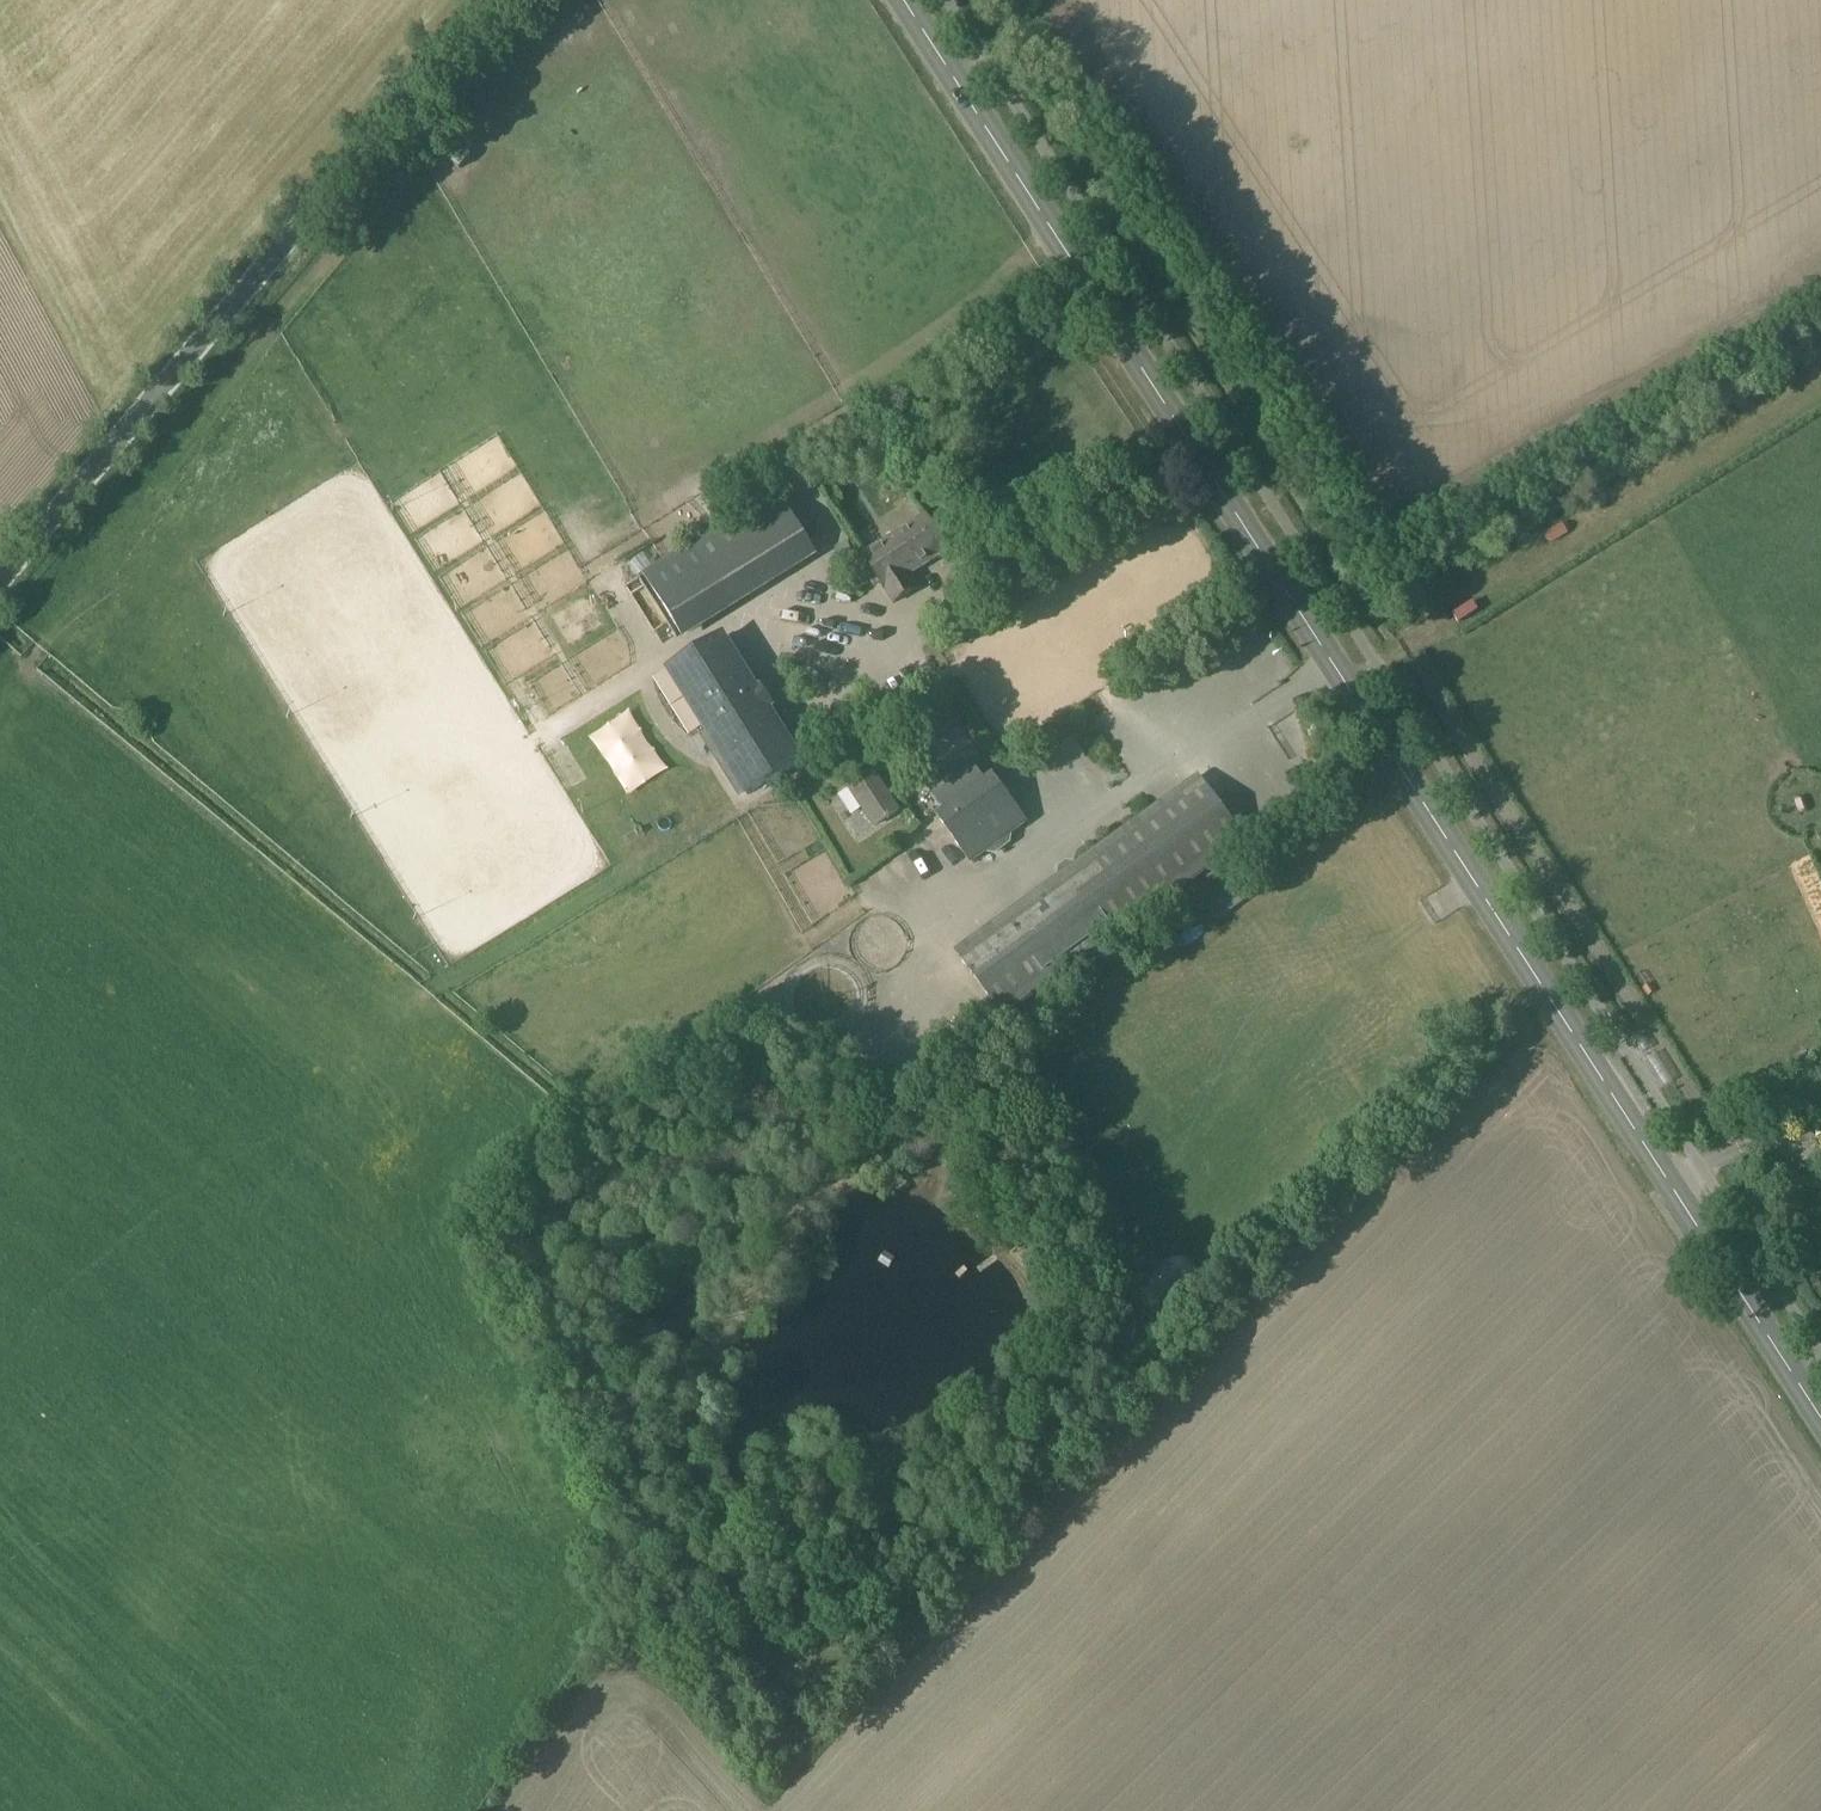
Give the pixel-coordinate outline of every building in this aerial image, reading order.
[(459,170),(471,155),(460,146),(447,160),(459,170)] [(644,573),(681,634),(814,553),(777,492),(644,573)] [(948,551),(926,516),(862,555),(867,562),(862,566),(875,587),(881,584),(893,603),(917,588),(909,576),(948,551)] [(722,639),(670,672),(748,796),(800,763),(768,712),(772,709),(761,691),(757,694),(722,639)] [(946,810),(938,816),(972,862),(1026,823),(992,777),(985,782),(971,763),(932,791),(946,810)] [(899,811),(874,772),(850,788),(875,826),(899,811)] [(1198,774),(955,951),(1003,1016),(1247,841),(1198,774)] [(1196,1271),(1185,1259),(1171,1260),(1140,1291),(1140,1303),(1153,1315),(1164,1316),(1196,1286),(1196,1271)]
